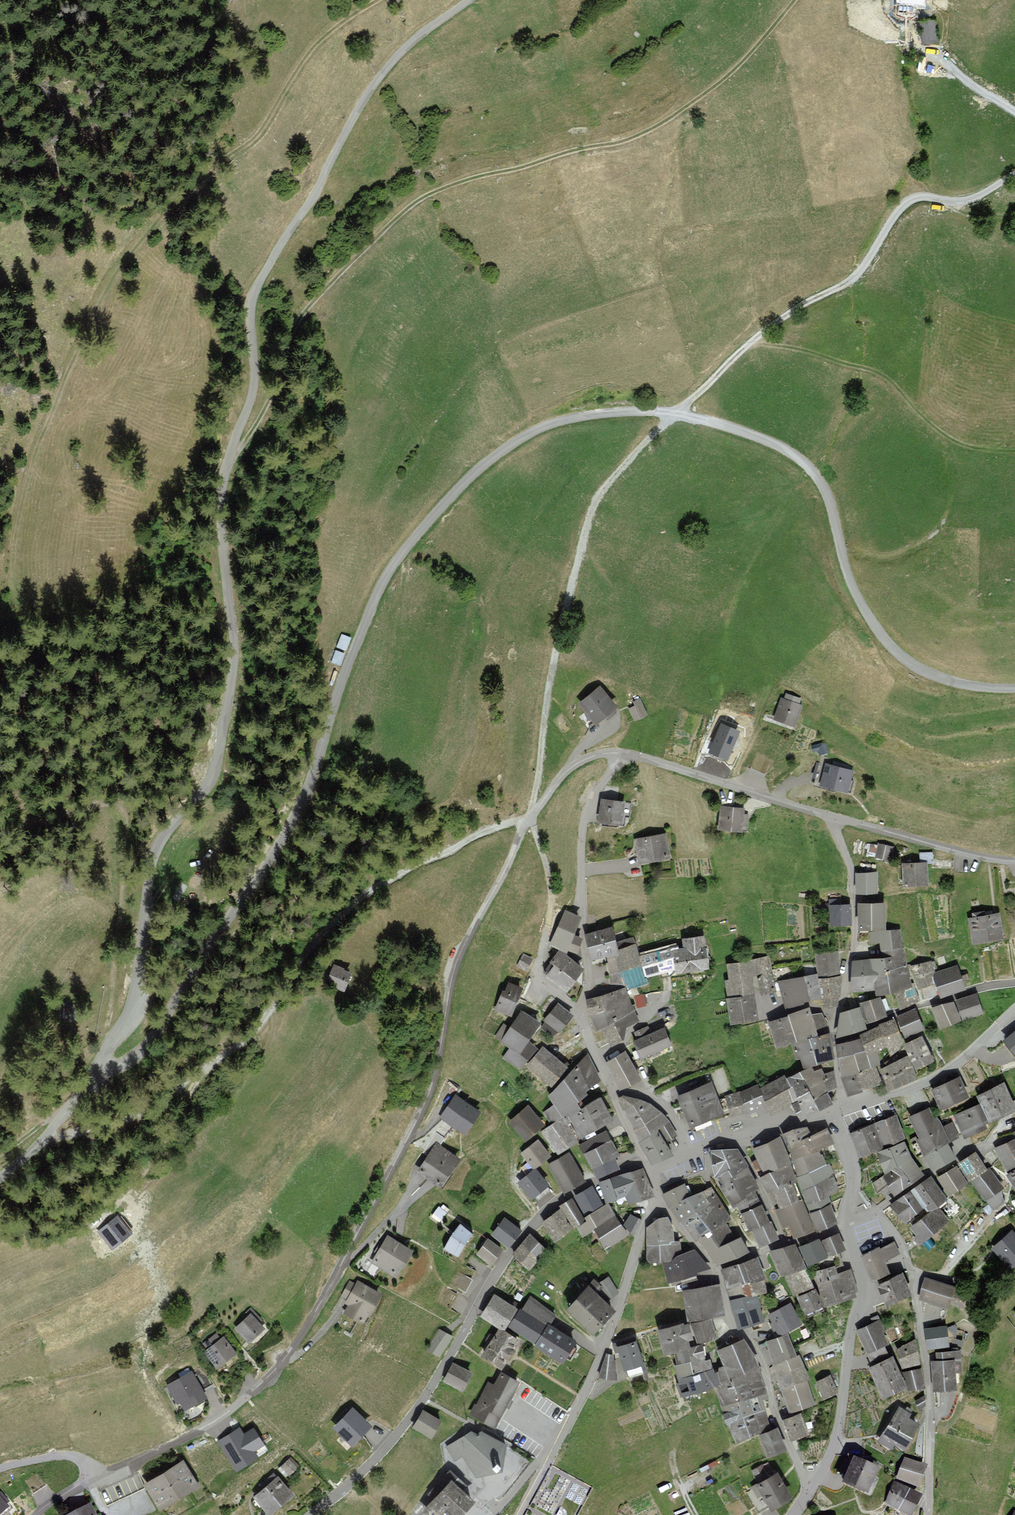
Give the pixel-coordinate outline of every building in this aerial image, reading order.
[(936,20),(919,23),(923,46),(940,43),(936,20)] [(341,633),(338,646),(347,648),(351,635),(341,633)] [(601,686),(580,704),(597,725),(619,708),(601,686)] [(781,698),(774,720),(796,727),(803,705),(800,704),(801,699),(786,694),(784,699),(781,698)] [(629,709),(636,722),(649,715),(638,696),(626,701),(628,706),(634,703),(635,706),(629,709)] [(741,731),(720,723),(708,754),(728,761),(741,731)] [(825,743),(812,746),(814,752),(819,751),(820,755),(828,753),(825,743)] [(850,791),(855,771),(826,763),(821,784),(850,791)] [(627,801),(602,799),(600,823),(625,825),(627,801)] [(746,808),(721,807),(720,831),(745,832),(746,808)] [(668,834),(635,840),(639,865),(672,859),(668,834)] [(894,847),(878,844),(875,858),(891,862),(894,847)] [(920,863),(903,864),(904,886),(929,885),(928,865),(934,865),(934,852),(920,853),(920,863)] [(879,872),(856,873),(856,900),(879,899),(879,872)] [(853,960),(852,990),(877,990),(879,996),(894,992),(900,1010),(921,1002),(918,991),(938,984),(943,997),(968,988),(959,965),(938,972),(934,960),(909,967),(901,929),(889,929),(888,902),(860,902),(861,929),(869,929),(870,943),(881,943),(882,957),(853,960)] [(851,904),(831,905),(832,926),(852,924),(851,904)] [(581,920),(565,913),(550,945),(559,950),(551,962),(556,965),(547,976),(569,992),(585,968),(575,959),(584,940),(576,936),(581,920)] [(1001,913),(970,918),(974,944),(1005,938),(1001,913)] [(624,988),(587,1000),(596,1032),(602,1029),(611,1047),(626,1040),(627,1026),(639,1020),(627,991),(648,982),(647,977),(677,969),(678,974),(712,968),(706,935),(682,938),(683,947),(680,947),(679,945),(641,955),(635,936),(620,941),(615,925),(586,934),(591,959),(607,956),(608,962),(605,963),(610,984),(623,984),(624,988)] [(837,951),(814,953),(817,974),(777,982),(786,1009),(822,998),(823,1007),(838,1007),(838,997),(842,996),(842,976),(839,976),(837,951)] [(518,966),(529,971),(535,959),(524,954),(518,966)] [(730,979),(724,980),(733,1024),(762,1018),(757,996),(775,993),(769,956),(727,964),(730,979)] [(355,972),(335,964),(328,983),(348,991),(355,972)] [(496,1010),(514,1016),(525,987),(509,982),(506,990),(504,989),(496,1010)] [(644,992),(635,994),(638,1006),(647,1004),(644,992)] [(978,993),(957,1000),(964,1020),(985,1013),(978,993)] [(841,1013),(837,1037),(868,1027),(867,1024),(888,1016),(880,997),(861,1003),(861,1007),(841,1013)] [(933,1008),(942,1030),(963,1021),(955,1000),(933,1008)] [(559,1003),(545,1020),(560,1033),(574,1015),(559,1003)] [(759,1086),(726,1097),(732,1117),(747,1112),(748,1116),(757,1112),(760,1119),(771,1113),(772,1117),(794,1104),(803,1119),(835,1104),(829,1093),(837,1088),(833,1072),(824,1074),(822,1070),(815,1072),(813,1067),(834,1059),(830,1033),(827,1034),(824,1028),(827,1027),(820,1013),(812,1015),(810,1008),(768,1022),(778,1049),(791,1044),(796,1060),(802,1059),(806,1070),(788,1078),(786,1075),(761,1090),(759,1086)] [(840,1077),(849,1097),(886,1084),(889,1092),(920,1080),(917,1070),(939,1060),(924,1035),(905,1045),(910,1055),(882,1068),(878,1052),(888,1048),(892,1057),(906,1040),(927,1030),(917,1009),(880,1024),(860,1035),(861,1038),(835,1044),(840,1077)] [(511,1048),(503,1059),(521,1069),(525,1065),(553,1087),(569,1067),(543,1046),(541,1049),(530,1042),(544,1022),(522,1010),(512,1028),(504,1023),(495,1036),(511,1048)] [(552,1036),(559,1034),(545,1023),(542,1028),(552,1036)] [(637,1040),(633,1042),(641,1060),(674,1045),(666,1027),(652,1034),(648,1027),(634,1033),(637,1040)] [(1006,1040),(1008,1042),(1005,1044),(1012,1052),(1014,1050),(1014,1033),(1006,1040)] [(626,1051),(606,1063),(621,1090),(642,1078),(626,1051)] [(602,1081),(587,1054),(548,1096),(554,1105),(542,1113),(551,1125),(541,1133),(558,1155),(580,1140),(603,1127),(605,1132),(579,1145),(597,1178),(621,1170),(615,1158),(619,1155),(606,1133),(621,1125),(617,1115),(613,1117),(602,1097),(584,1108),(582,1104),(585,1103),(582,1100),(590,1094),(588,1090),(602,1081)] [(962,1077),(932,1089),(941,1110),(971,1097),(962,1077)] [(1007,1082),(979,1095),(982,1103),(954,1116),(965,1140),(989,1129),(987,1125),(1014,1112),(1014,1099),(1007,1082)] [(713,1083),(679,1097),(694,1129),(727,1115),(713,1083)] [(625,1096),(618,1099),(653,1165),(675,1156),(667,1144),(678,1137),(670,1123),(651,1104),(625,1096)] [(456,1097),(443,1116),(464,1131),(477,1112),(456,1097)] [(545,1124),(528,1105),(512,1120),(529,1139),(545,1124)] [(931,1107),(910,1118),(921,1138),(918,1139),(935,1171),(959,1158),(951,1143),(960,1138),(952,1123),(945,1127),(940,1117),(937,1118),(931,1107)] [(897,1196),(926,1175),(914,1158),(906,1140),(897,1115),(850,1133),(860,1159),(879,1151),(886,1175),(897,1196)] [(775,1212),(783,1231),(790,1228),(795,1239),(818,1230),(820,1232),(839,1224),(829,1198),(841,1191),(829,1164),(825,1165),(820,1150),(836,1143),(828,1128),(813,1135),(808,1126),(753,1149),(758,1160),(751,1163),(756,1174),(770,1169),(777,1171),(760,1178),(769,1194),(775,1192),(782,1209),(775,1212)] [(533,1169),(518,1181),(532,1199),(550,1185),(537,1169),(552,1156),(538,1139),(520,1154),(533,1169)] [(995,1149),(1010,1174),(1008,1175),(1014,1184),(1014,1183),(1014,1140),(995,1149)] [(438,1143),(419,1171),(444,1187),(462,1160),(438,1143)] [(740,1213),(761,1249),(780,1240),(755,1194),(760,1191),(738,1150),(712,1151),(716,1178),(723,1186),(721,1188),(740,1213)] [(569,1153),(547,1165),(564,1194),(586,1181),(569,1153)] [(933,1177),(893,1204),(908,1224),(927,1208),(931,1212),(912,1228),(918,1235),(914,1239),(922,1246),(952,1223),(940,1209),(973,1184),(995,1211),(1008,1202),(1001,1193),(1007,1189),(979,1153),(959,1164),(960,1166),(935,1181),(933,1177)] [(561,1209),(542,1223),(556,1243),(576,1227),(583,1238),(595,1231),(606,1250),(632,1235),(640,1221),(631,1215),(623,1226),(615,1216),(609,1203),(626,1197),(629,1204),(653,1198),(643,1169),(620,1175),(599,1183),(607,1205),(604,1206),(592,1186),(573,1198),(560,1206),(561,1209)] [(884,1177),(872,1184),(877,1193),(890,1186),(884,1177)] [(662,1196),(717,1267),(751,1253),(742,1238),(735,1241),(724,1224),(732,1220),(713,1189),(692,1197),(685,1185),(662,1196)] [(439,1207),(432,1217),(441,1223),(448,1214),(439,1207)] [(120,1217),(98,1234),(112,1251),(133,1234),(120,1217)] [(492,1235),(510,1248),(523,1230),(505,1217),(492,1235)] [(660,1219),(647,1228),(647,1264),(661,1262),(668,1284),(673,1282),(674,1285),(710,1270),(695,1251),(683,1254),(680,1241),(676,1242),(668,1218),(660,1219)] [(462,1224),(445,1249),(460,1256),(475,1233),(462,1224)] [(994,1249),(1014,1271),(1014,1270),(1014,1231),(994,1249)] [(797,1244),(770,1253),(781,1278),(785,1277),(794,1296),(797,1295),(806,1315),(826,1307),(858,1299),(857,1294),(860,1292),(851,1269),(850,1270),(841,1274),(837,1265),(814,1272),(819,1288),(816,1289),(808,1266),(834,1256),(843,1251),(847,1250),(839,1234),(824,1241),(822,1238),(799,1249),(797,1244)] [(416,1251),(388,1235),(372,1263),(399,1279),(416,1251)] [(513,1254),(530,1270),(548,1250),(531,1235),(513,1254)] [(488,1239),(477,1255),(493,1265),(504,1249),(488,1239)] [(880,1247),(862,1258),(873,1283),(893,1273),(887,1262),(901,1255),(895,1242),(882,1249),(880,1247)] [(850,1270),(843,1251),(834,1256),(837,1265),(841,1274),(850,1270)] [(766,1342),(789,1414),(816,1403),(807,1381),(812,1379),(801,1356),(798,1357),(789,1335),(803,1326),(792,1304),(767,1316),(760,1296),(769,1293),(765,1281),(768,1279),(759,1258),(722,1271),(728,1287),(725,1288),(740,1330),(770,1319),(772,1324),(769,1324),(773,1333),(777,1332),(780,1338),(766,1342)] [(451,1285),(464,1292),(472,1279),(458,1272),(451,1285)] [(905,1273),(879,1286),(889,1307),(915,1293),(905,1273)] [(595,1280),(569,1309),(595,1335),(619,1311),(608,1301),(619,1294),(608,1278),(599,1284),(595,1280)] [(959,1287),(926,1278),(920,1300),(952,1309),(954,1305),(967,1309),(971,1296),(958,1292),(959,1287)] [(350,1282),(341,1298),(346,1301),(345,1305),(348,1306),(344,1313),(364,1324),(368,1316),(372,1318),(384,1295),(358,1281),(356,1285),(350,1282)] [(442,1285),(434,1300),(449,1309),(457,1294),(442,1285)] [(722,1407),(737,1445),(776,1427),(769,1409),(761,1367),(745,1340),(718,1351),(725,1366),(714,1373),(705,1344),(719,1338),(710,1319),(727,1315),(719,1286),(683,1291),(688,1322),(659,1330),(667,1355),(674,1353),(678,1365),(674,1366),(680,1385),(677,1386),(681,1396),(683,1395),(685,1398),(716,1388),(722,1407)] [(505,1331),(518,1309),(494,1294),(480,1316),(499,1328),(505,1331)] [(529,1298),(510,1328),(566,1362),(578,1342),(551,1325),(557,1315),(529,1298)] [(248,1316),(236,1328),(251,1344),(267,1328),(260,1322),(263,1319),(251,1308),(246,1314),(248,1316)] [(870,1368),(886,1400),(907,1388),(910,1391),(927,1388),(923,1369),(904,1373),(895,1356),(892,1358),(887,1347),(890,1345),(885,1333),(888,1331),(878,1316),(871,1319),(872,1324),(857,1331),(873,1366),(870,1368)] [(950,1326),(926,1330),(929,1350),(953,1347),(950,1326)] [(499,1328),(481,1357),(502,1370),(520,1342),(505,1331),(499,1328)] [(426,1350),(440,1359),(453,1338),(440,1329),(426,1350)] [(217,1334),(203,1345),(207,1350),(204,1352),(218,1369),(238,1353),(225,1336),(222,1339),(217,1334)] [(639,1341),(619,1347),(629,1378),(644,1373),(642,1367),(647,1365),(639,1341)] [(898,1347),(904,1368),(923,1363),(917,1342),(898,1347)] [(938,1361),(933,1362),(935,1391),(961,1389),(960,1373),(965,1373),(964,1351),(938,1353),(938,1361)] [(607,1355),(599,1378),(619,1381),(614,1355),(607,1355)] [(474,1373),(453,1363),(444,1381),(465,1392),(474,1373)] [(192,1371),(167,1386),(177,1403),(180,1401),(186,1410),(208,1398),(192,1371)] [(521,1382),(501,1372),(495,1385),(489,1382),(477,1406),(475,1405),(469,1416),(496,1429),(521,1382)] [(833,1376),(816,1383),(820,1391),(822,1390),(825,1399),(838,1393),(836,1389),(838,1388),(833,1376)] [(926,1398),(917,1402),(921,1410),(930,1405),(926,1398)] [(901,1406),(880,1440),(894,1449),(898,1444),(908,1450),(924,1425),(912,1418),(914,1414),(901,1406)] [(354,1408),(333,1428),(353,1448),(373,1427),(354,1408)] [(443,1421),(424,1410),(414,1428),(433,1439),(443,1421)] [(802,1413),(781,1421),(789,1443),(810,1435),(802,1413)] [(270,1449),(254,1425),(244,1431),(240,1425),(217,1439),(237,1470),(270,1449)] [(778,1428),(760,1436),(769,1458),(788,1450),(778,1428)] [(473,1431),(446,1448),(455,1463),(463,1458),(477,1479),(502,1473),(507,1445),(482,1432),(478,1436),(473,1431)] [(883,1469),(857,1458),(845,1484),(872,1495),(883,1469)] [(184,1459),(145,1483),(162,1511),(202,1487),(184,1459)] [(290,1459),(278,1470),(286,1480),(299,1469),(290,1459)] [(759,1480),(776,1471),(769,1459),(752,1469),(759,1480)] [(931,1468),(907,1459),(899,1480),(923,1489),(931,1468)] [(780,1472),(751,1488),(758,1501),(765,1496),(773,1511),(794,1499),(780,1472)] [(146,1488),(139,1473),(100,1492),(107,1506),(146,1488)] [(254,1496),(269,1514),(272,1514),(295,1497),(279,1477),(254,1496)] [(428,1514),(466,1514),(479,1501),(456,1479),(424,1511),(428,1514)] [(927,1497),(896,1483),(886,1504),(909,1514),(919,1514),(927,1497)] [(10,1508),(7,1505),(9,1503),(0,1492),(0,1514),(3,1514),(10,1508)] [(71,1514),(97,1514),(92,1504),(71,1514)]
